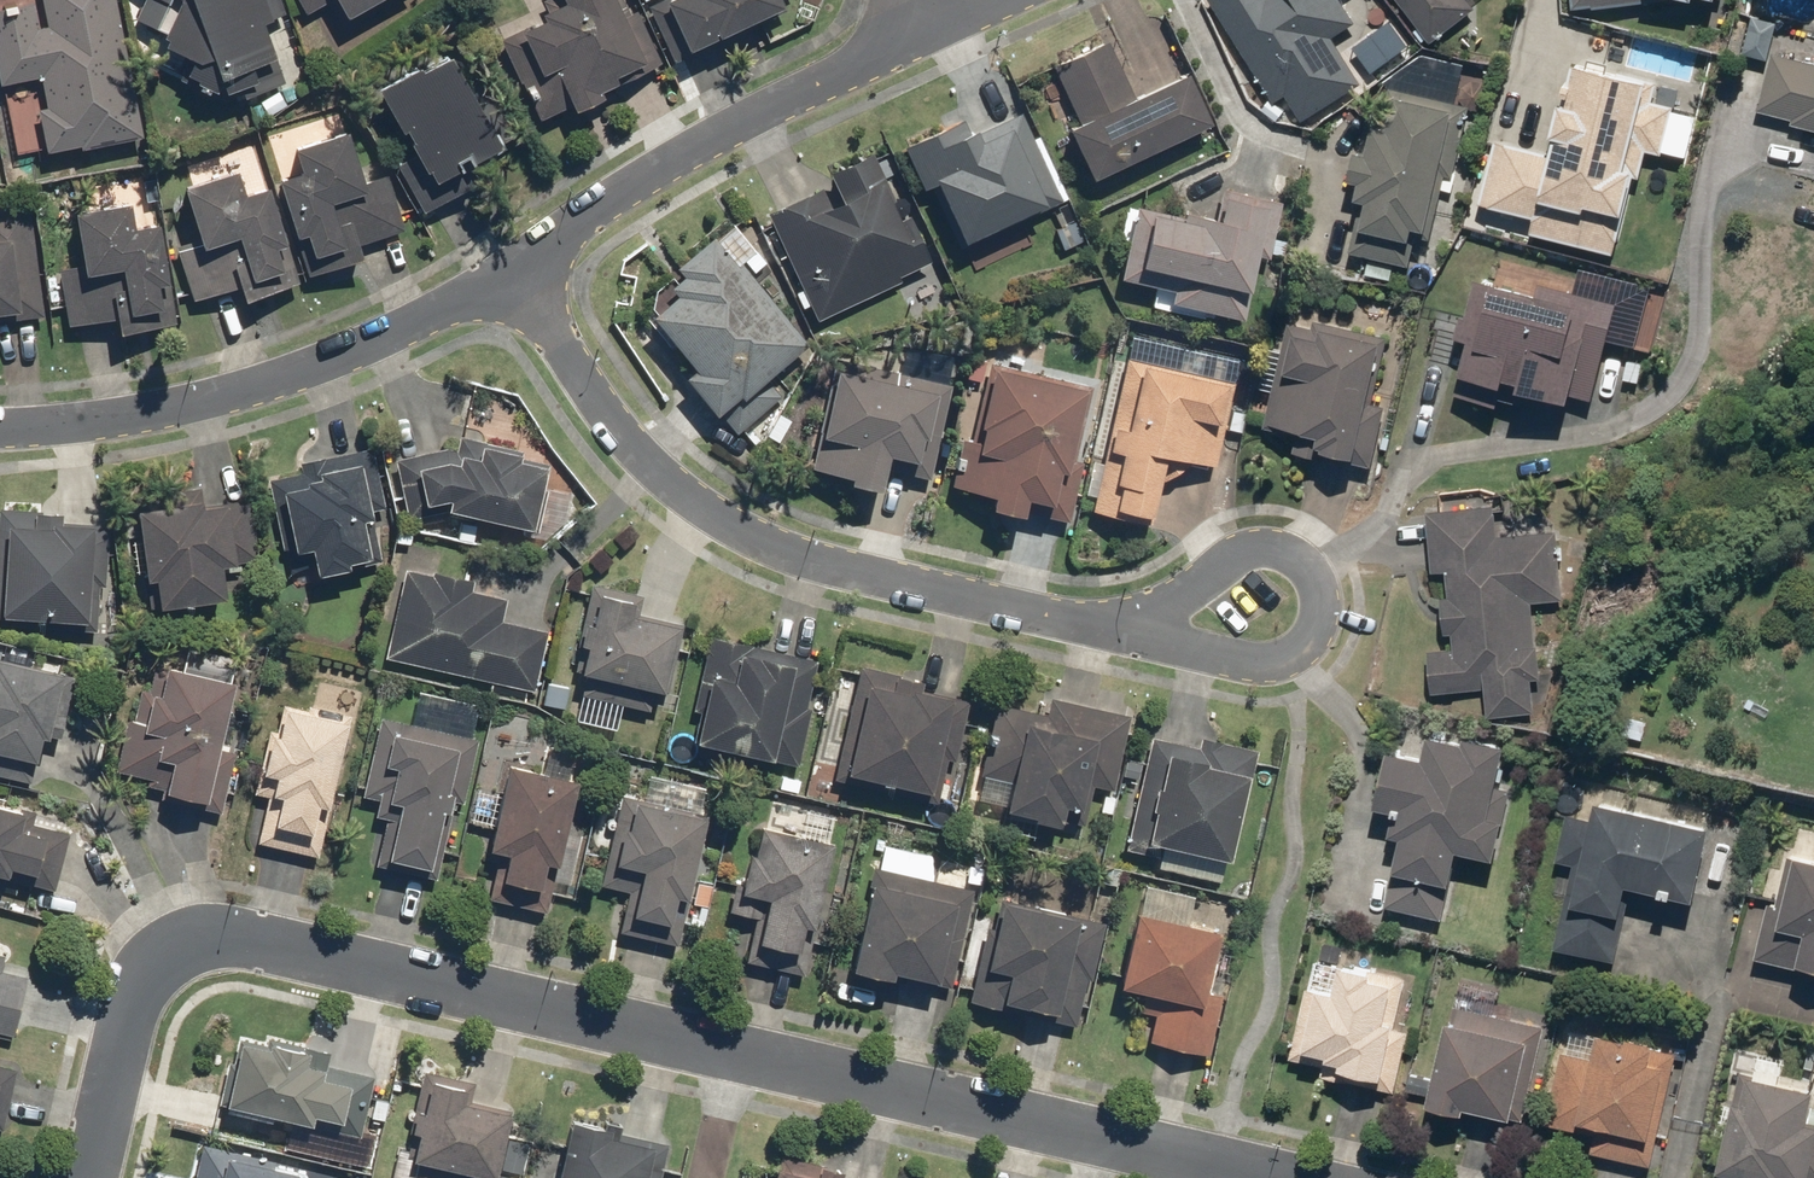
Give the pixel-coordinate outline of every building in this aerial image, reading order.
[(114,0),(39,0),(44,29),(37,30),(33,5),(0,11),(0,89),(39,81),(45,110),(34,112),(43,159),(141,140),(114,0)] [(132,22),(160,36),(153,50),(184,65),(177,79),(218,99),(222,110),(282,88),(260,27),(285,18),(278,0),(144,0),(132,22)] [(304,17),(326,4),(339,28),(389,0),(295,0),(304,17)] [(622,0),(548,0),(541,3),(546,13),(536,17),(539,24),(498,43),(535,123),(567,108),(571,116),(601,103),(598,97),(663,67),(636,9),(628,13),(622,0)] [(647,10),(673,65),(782,15),(775,0),(667,0),(647,10)] [(1273,103),(1284,96),(1300,122),(1361,84),(1332,37),(1355,23),(1341,0),(1208,0),(1273,103)] [(1429,44),(1475,9),(1468,0),(1395,0),(1429,44)] [(1666,0),(1567,0),(1568,11),(1666,0)] [(1060,129),(1084,181),(1206,124),(1182,73),(1132,96),(1106,40),(1051,65),(1077,121),(1060,129)] [(1771,52),(1755,110),(1790,119),(1788,125),(1813,132),(1813,63),(1771,52)] [(497,152),(443,56),(371,95),(408,160),(394,168),(421,216),(471,188),(461,172),(497,152)] [(1527,234),(1613,256),(1640,150),(1660,155),(1661,150),(1683,155),(1692,121),(1670,116),(1672,107),(1653,102),(1657,83),(1569,60),(1545,152),(1492,139),(1475,205),(1531,219),(1527,234)] [(1430,273),(1469,105),(1388,86),(1382,113),(1368,110),(1358,154),(1351,152),(1344,180),(1355,183),(1351,198),(1359,200),(1347,253),(1430,273)] [(962,119),(899,147),(919,191),(928,187),(957,249),(1061,202),(1020,112),(970,135),(962,119)] [(345,134),(289,152),(296,175),(273,182),(304,280),(360,262),(355,248),(408,231),(389,173),(361,182),(345,134)] [(763,213),(814,322),(931,268),(907,215),(900,219),(868,152),(823,172),(836,199),(826,204),(819,188),(763,213)] [(239,305),(297,287),(266,190),(242,198),(234,175),(177,193),(193,242),(172,249),(190,305),(235,291),(239,305)] [(1264,269),(1280,203),(1220,188),(1212,220),(1135,201),(1116,280),(1170,293),(1168,304),(1240,322),(1253,266),(1264,269)] [(28,205),(0,209),(0,323),(42,318),(28,205)] [(177,326),(158,226),(129,232),(124,206),(68,216),(78,267),(54,271),(66,331),(112,322),(115,338),(177,326)] [(753,252),(727,221),(671,269),(676,276),(663,287),(670,294),(642,317),(685,368),(675,376),(711,418),(718,412),(737,433),(781,396),(765,379),(805,345),(737,266),(753,252)] [(1596,384),(1616,303),(1536,284),(1534,295),(1471,280),(1462,318),(1457,317),(1451,340),(1465,343),(1452,396),(1496,406),(1500,387),(1566,403),(1572,379),(1596,384)] [(1357,467),(1386,337),(1312,320),(1310,328),(1286,322),(1262,428),(1295,435),(1291,452),(1357,467)] [(1123,357),(1087,510),(1147,524),(1163,456),(1213,468),(1233,383),(1123,357)] [(984,506),(1067,523),(1096,387),(985,363),(969,439),(958,437),(947,488),(986,496),(984,506)] [(930,481),(951,384),(895,372),(892,382),(831,369),(808,471),(843,479),(842,485),(875,492),(880,470),(930,481)] [(443,449),(390,460),(403,521),(441,513),(521,531),(519,538),(541,542),(565,523),(571,494),(542,487),(547,464),(520,458),(522,451),(457,437),(454,451),(443,449)] [(297,472),(263,479),(279,555),(303,550),(309,578),(380,563),(369,512),(383,509),(370,448),(295,463),(297,472)] [(160,505),(128,509),(140,610),(219,600),(215,567),(256,562),(248,499),(199,506),(197,488),(159,493),(160,505)] [(1492,505),(1424,511),(1429,573),(1445,571),(1448,598),(1437,599),(1440,635),(1451,634),(1452,649),(1425,651),(1429,694),(1481,689),(1484,719),(1534,714),(1531,682),(1539,681),(1532,603),(1562,601),(1556,531),(1495,536),(1492,505)] [(102,632),(108,536),(96,525),(57,523),(58,513),(0,509),(0,626),(102,632)] [(399,571),(379,659),(533,694),(547,633),(499,622),(504,599),(470,591),(472,581),(429,572),(428,577),(399,571)] [(640,596),(587,584),(574,647),(578,648),(573,674),(583,676),(578,697),(660,714),(679,624),(636,615),(640,596)] [(816,661),(705,636),(688,711),(695,712),(688,744),(792,767),(816,661)] [(155,798),(200,808),(234,656),(184,645),(178,670),(150,664),(144,689),(130,686),(111,771),(144,779),(142,787),(157,790),(155,798)] [(0,661),(0,778),(26,784),(36,739),(56,743),(70,676),(0,661)] [(856,665),(831,781),(935,803),(946,756),(955,758),(967,701),(918,691),(921,679),(856,665)] [(409,724),(376,717),(358,797),(374,800),(370,817),(381,819),(370,867),(435,882),(452,803),(462,805),(476,739),(468,737),(476,704),(416,691),(409,724)] [(1109,792),(1127,716),(1046,697),(1042,714),(994,703),(977,775),(1005,782),(998,815),(1053,828),(1058,806),(1086,813),(1092,788),(1109,792)] [(254,845),(316,859),(349,713),(306,704),(305,709),(278,703),(272,730),(265,729),(250,795),(265,798),(254,845)] [(1486,817),(1502,745),(1459,736),(1458,742),(1424,735),(1419,759),(1383,751),(1370,809),(1390,813),(1385,836),(1396,839),(1381,909),(1441,922),(1456,854),(1491,861),(1500,820),(1486,817)] [(1225,885),(1255,750),(1198,738),(1196,749),(1146,738),(1141,763),(1123,759),(1119,778),(1136,782),(1121,850),(1156,858),(1153,869),(1225,885)] [(485,900),(543,913),(572,780),(500,764),(479,861),(493,864),(485,900)] [(615,935),(675,948),(705,815),(617,796),(597,887),(624,893),(615,935)] [(1571,865),(1551,948),(1613,963),(1631,888),(1689,902),(1707,829),(1592,802),(1587,820),(1562,814),(1551,860),(1571,865)] [(52,892),(67,835),(30,825),(33,814),(0,805),(0,878),(52,892)] [(742,963),(800,976),(831,841),(753,823),(746,854),(741,853),(734,883),(731,882),(724,912),(752,919),(742,963)] [(867,866),(844,971),(885,980),(887,974),(950,987),(971,889),(912,876),(916,857),(883,849),(879,868),(867,866)] [(1751,959),(1813,974),(1813,862),(1785,855),(1773,905),(1764,903),(1751,959)] [(1145,1043),(1206,1057),(1219,996),(1199,991),(1213,931),(1185,925),(1191,897),(1142,886),(1135,914),(1129,912),(1111,989),(1138,995),(1135,1013),(1151,1016),(1145,1043)] [(1080,1029),(1104,923),(996,899),(989,929),(982,928),(965,1004),(1080,1029)] [(1317,1078),(1394,1095),(1408,1031),(1394,1028),(1404,979),(1308,958),(1286,1060),(1320,1068),(1317,1078)] [(11,1037),(24,977),(0,971),(0,1035),(11,1037)] [(1442,1022),(1422,1107),(1459,1116),(1460,1110),(1521,1124),(1544,1027),(1492,1015),(1498,991),(1459,982),(1449,1023),(1442,1022)] [(1588,1154),(1649,1167),(1674,1054),(1650,1049),(1651,1045),(1571,1027),(1565,1053),(1558,1052),(1542,1125),(1592,1136),(1588,1154)] [(231,1038),(208,1139),(369,1175),(385,1101),(368,1097),(372,1077),(323,1066),(326,1052),(264,1038),(262,1045),(231,1038)] [(1711,1177),(1813,1177),(1813,1123),(1803,1120),(1810,1091),(1777,1084),(1783,1059),(1757,1053),(1752,1076),(1736,1072),(1711,1177)] [(0,1068),(0,1129),(13,1071),(0,1068)] [(388,1177),(494,1177),(509,1111),(467,1102),(471,1084),(421,1073),(404,1148),(395,1146),(388,1177)] [(551,1177),(659,1177),(666,1144),(616,1133),(618,1126),(600,1122),(598,1129),(563,1121),(551,1177)] [(198,1145),(190,1177),(306,1177),(308,1170),(198,1145)] [(769,1177),(837,1177),(839,1170),(774,1156),(769,1177)]
